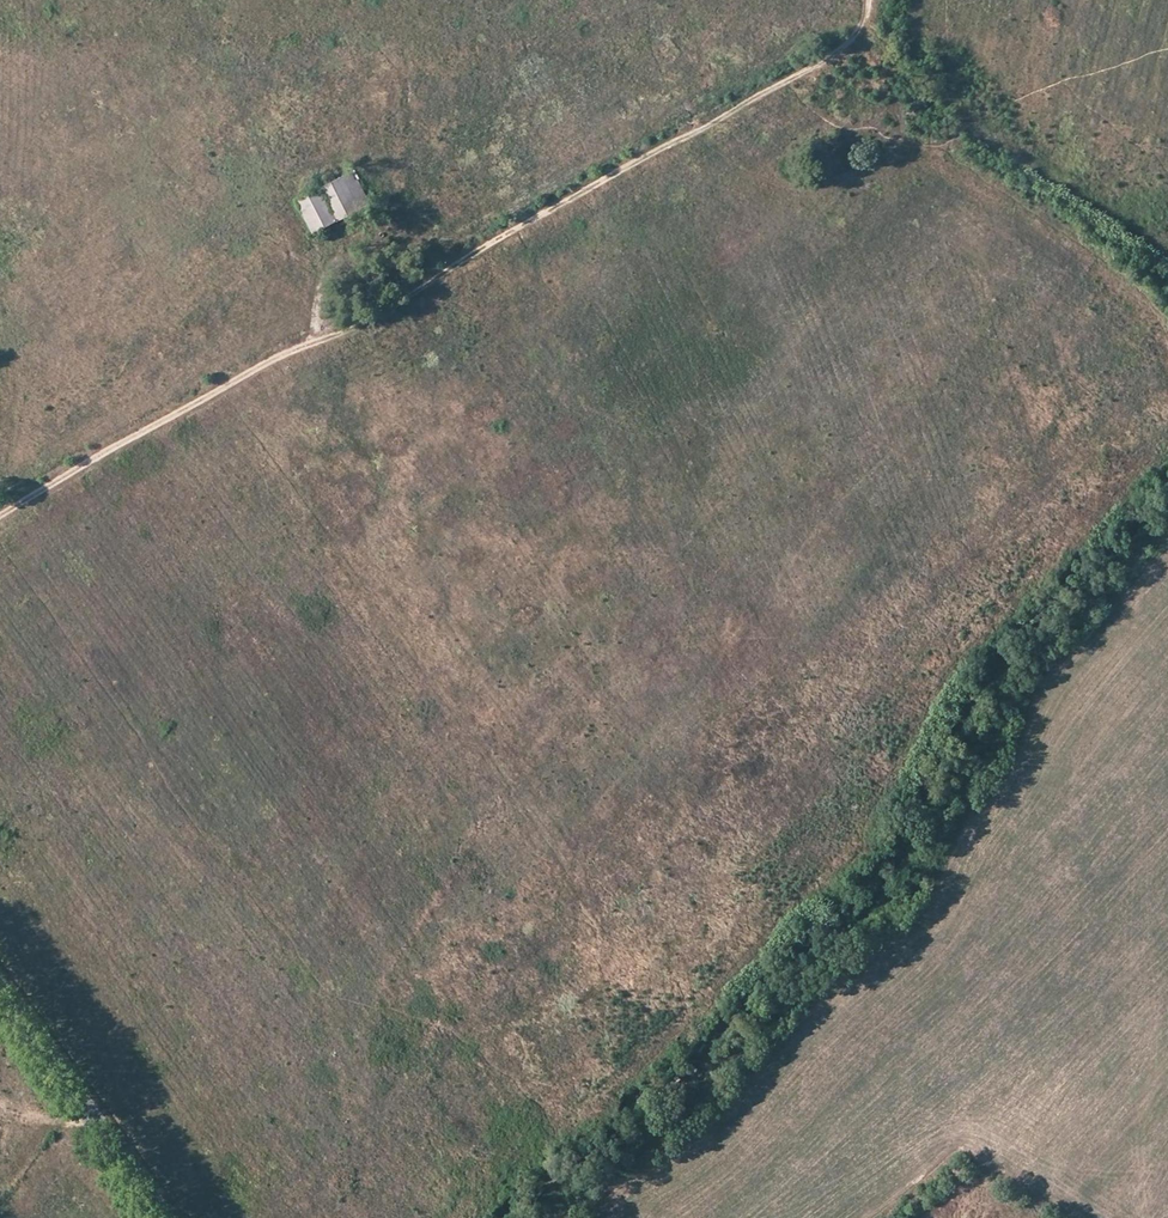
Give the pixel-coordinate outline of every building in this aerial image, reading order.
[(295,199),(312,232),(366,205),(349,172),(295,199)]
